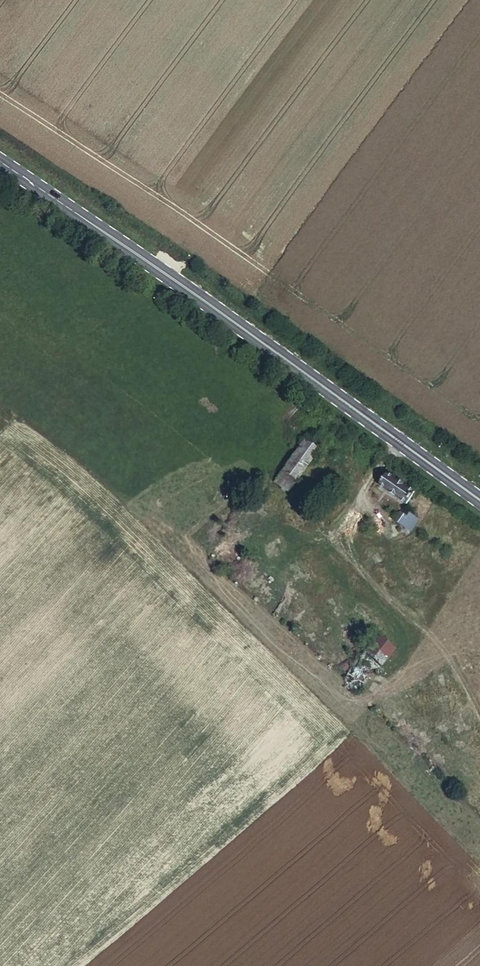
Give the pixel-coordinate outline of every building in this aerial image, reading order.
[(335,425),(321,415),(273,482),(287,492),(335,425)] [(387,473),(379,485),(406,504),(414,492),(387,473)] [(395,522),(403,527),(409,518),(401,512),(395,522)] [(250,558),(242,551),(231,565),(240,571),(250,558)] [(341,663),(349,670),(370,645),(360,638),(341,663)] [(344,676),(342,685),(349,692),(358,690),(384,656),(370,645),(349,670),(344,676)]
